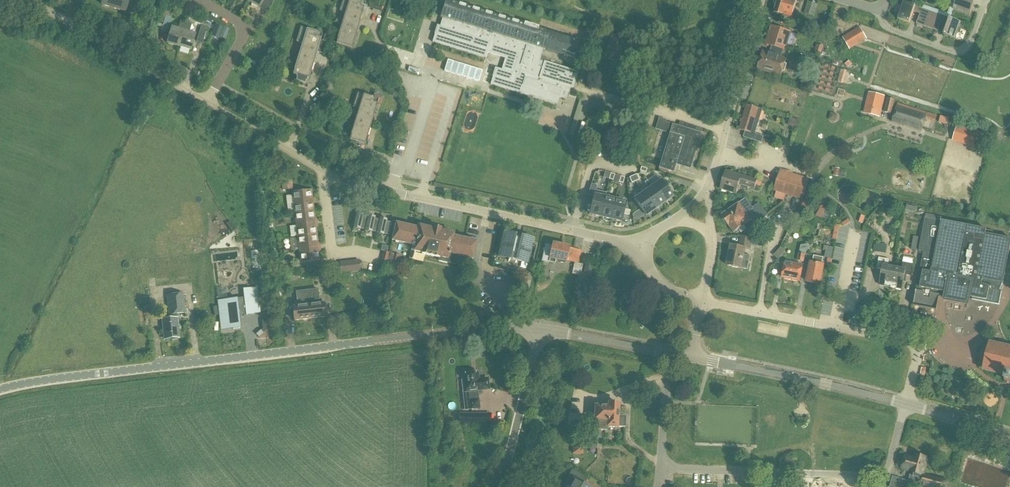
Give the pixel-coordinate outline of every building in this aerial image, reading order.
[(101,5),(126,13),(130,0),(103,0),(101,5)] [(337,44),(352,48),(366,3),(356,0),(343,0),(340,11),(346,13),(337,44)] [(382,4),(370,0),(368,7),(380,11),(382,4)] [(545,60),(545,61),(539,59),(542,47),(546,49),(552,31),(539,28),(539,26),(525,22),(525,23),(450,0),(446,0),(441,16),(443,17),(440,26),(438,25),(433,41),(487,58),(489,52),(506,58),(502,71),(496,69),(491,84),(558,104),(561,96),(568,98),(570,92),(567,90),(568,85),(574,87),(579,71),(545,60)] [(792,20),(798,1),(796,0),(778,0),(774,14),(792,20)] [(946,14),(924,6),(922,9),(904,3),(898,20),(911,24),(915,13),(921,15),(918,25),(939,33),(942,23),(949,25),(945,37),(956,41),(962,24),(951,20),(954,11),(971,17),(975,5),(963,1),(964,0),(951,0),(946,14)] [(818,5),(808,2),(805,14),(814,17),(818,5)] [(160,14),(169,16),(171,10),(162,8),(160,14)] [(218,11),(215,15),(222,21),(225,17),(218,11)] [(172,18),(163,15),(159,28),(162,30),(161,32),(168,34),(172,18)] [(179,48),(187,23),(180,21),(177,30),(172,28),(168,44),(179,48)] [(187,23),(179,48),(191,51),(196,35),(189,33),(192,24),(187,23)] [(842,38),(850,51),(867,40),(857,23),(843,31),(847,36),(842,38)] [(196,42),(203,44),(207,29),(201,27),(196,42)] [(766,45),(785,51),(791,33),(771,27),(766,45)] [(322,41),(321,40),(323,34),(301,28),(297,42),(303,44),(294,75),(297,76),(296,78),(297,78),(296,81),(304,84),(305,81),(306,81),(307,79),(309,80),(317,52),(324,54),(330,36),(324,34),(322,41)] [(616,56),(621,57),(626,40),(611,35),(606,53),(611,54),(609,59),(614,61),(616,56)] [(814,53),(821,56),(823,48),(817,46),(814,53)] [(757,70),(781,77),(787,60),(763,52),(757,70)] [(479,82),(482,71),(448,60),(444,71),(479,82)] [(220,73),(225,64),(220,61),(215,71),(220,73)] [(790,68),(798,70),(800,64),(792,62),(790,68)] [(836,78),(844,80),(846,70),(838,68),(836,78)] [(276,78),(281,79),(282,74),(273,71),(270,81),(275,83),(276,78)] [(374,93),(372,97),(357,93),(353,107),(359,109),(350,140),(366,145),(378,103),(381,104),(384,96),(374,93)] [(868,93),(866,103),(863,113),(880,117),(885,97),(868,93)] [(463,110),(468,96),(462,94),(457,108),(463,110)] [(483,100),(478,112),(484,115),(490,103),(483,100)] [(493,118),(497,106),(491,104),(487,116),(493,118)] [(893,120),(922,129),(927,114),(898,105),(893,120)] [(753,107),(752,108),(747,106),(739,131),(744,133),(743,137),(762,143),(763,139),(769,141),(770,138),(763,135),(763,136),(755,134),(763,110),(753,107)] [(499,107),(496,116),(501,117),(504,108),(499,107)] [(938,114),(936,121),(944,123),(946,116),(938,114)] [(651,129),(663,133),(667,121),(656,117),(651,129)] [(796,118),(784,117),(784,125),(795,126),(796,118)] [(672,125),(670,134),(659,169),(674,173),(676,165),(689,169),(691,162),(693,163),(703,129),(695,127),(694,131),(684,128),(685,124),(678,122),(677,126),(672,125)] [(980,136),(981,133),(957,126),(953,140),(982,149),(986,138),(980,136)] [(740,185),(755,189),(757,180),(726,171),(720,190),(737,195),(740,185)] [(775,192),(773,198),(783,201),(785,196),(803,202),(809,180),(780,171),(774,192),(775,192)] [(280,179),(280,188),(291,187),(290,178),(280,179)] [(651,185),(664,203),(673,197),(660,178),(651,185)] [(600,217),(606,193),(596,190),(597,185),(591,184),(588,195),(593,197),(589,214),(600,217)] [(652,187),(643,193),(655,209),(664,203),(651,185),(650,185),(652,187)] [(293,193),(301,263),(320,261),(311,191),(293,193)] [(610,219),(615,200),(605,197),(606,193),(600,217),(610,219)] [(643,193),(634,200),(646,216),(655,209),(643,193)] [(754,218),(757,224),(768,216),(759,204),(753,208),(747,199),(739,204),(721,216),(729,227),(730,227),(734,233),(745,226),(745,225),(751,221),(750,220),(754,218)] [(626,202),(615,200),(610,219),(622,222),(626,202)] [(357,214),(353,229),(360,230),(361,230),(365,230),(368,218),(363,217),(364,215),(357,214)] [(919,251),(924,252),(914,304),(937,309),(940,294),(946,295),(945,300),(967,305),(969,298),(972,298),(972,300),(999,305),(1009,249),(1009,239),(986,235),(987,230),(941,221),(941,222),(939,222),(940,218),(926,215),(919,251)] [(365,230),(365,231),(372,233),(372,232),(377,233),(379,220),(375,219),(375,218),(368,216),(368,218),(365,230)] [(377,233),(377,234),(384,235),(388,236),(391,223),(386,222),(387,220),(380,219),(379,220),(377,233)] [(450,253),(472,258),(476,242),(453,237),(454,235),(441,232),(441,230),(434,228),(433,230),(420,227),(419,229),(396,224),(392,240),(416,246),(414,251),(422,253),(422,254),(439,258),(439,260),(448,263),(450,253)] [(533,239),(523,237),(522,239),(514,237),(515,235),(505,233),(499,257),(509,259),(508,261),(517,263),(518,261),(527,263),(533,239)] [(763,249),(764,241),(755,239),(753,239),(742,237),(739,248),(732,246),(727,266),(742,269),(748,270),(751,257),(744,255),(746,250),(750,251),(751,246),(763,249)] [(871,242),(870,249),(883,252),(884,245),(871,242)] [(574,250),(570,249),(570,248),(553,244),(553,246),(546,244),(542,261),(549,263),(550,259),(566,262),(567,260),(572,261),(573,257),(572,257),(574,250)] [(799,244),(796,251),(804,253),(806,245),(799,244)] [(831,259),(833,249),(833,248),(824,246),(823,251),(825,251),(823,257),(831,259)] [(382,257),(382,258),(398,262),(399,256),(384,251),(382,257)] [(201,256),(201,277),(217,277),(216,256),(201,256)] [(198,257),(188,258),(188,279),(199,279),(198,257)] [(382,258),(380,264),(381,264),(396,268),(398,262),(382,258)] [(823,266),(822,266),(823,259),(814,258),(813,264),(812,264),(808,284),(819,286),(823,266)] [(890,260),(879,258),(877,270),(883,271),(880,285),(886,287),(886,286),(891,287),(895,268),(888,267),(890,260)] [(580,276),(583,265),(574,263),(571,275),(580,276)] [(782,278),(799,281),(803,267),(786,263),(782,278)] [(902,269),(895,268),(891,287),(897,288),(896,289),(902,290),(905,275),(911,276),(913,265),(903,263),(902,269)] [(583,277),(590,278),(593,268),(586,266),(583,277)] [(139,277),(148,277),(148,268),(139,268),(139,277)] [(523,282),(509,285),(514,284),(516,293),(525,291),(523,282)] [(242,301),(241,284),(198,286),(198,302),(242,301)] [(737,289),(742,297),(751,291),(746,284),(737,289)] [(294,302),(295,307),(293,308),(294,321),(327,318),(325,303),(322,303),(321,299),(319,299),(317,289),(295,291),(296,301),(294,302)] [(178,319),(177,314),(186,313),(183,294),(168,296),(170,320),(163,321),(165,339),(179,338),(178,327),(179,327),(178,319)] [(232,306),(217,308),(219,329),(226,329),(227,330),(235,329),(232,306)] [(991,345),(990,350),(984,349),(981,364),(985,366),(984,370),(1006,375),(1005,381),(1009,383),(1009,350),(991,345)] [(477,372),(463,374),(465,391),(471,390),(472,400),(470,400),(471,409),(480,408),(477,390),(495,387),(493,378),(478,380),(477,372)] [(601,431),(608,431),(608,427),(618,428),(618,427),(625,428),(626,418),(619,418),(619,405),(609,405),(609,406),(595,406),(595,421),(591,420),(590,448),(597,449),(598,438),(601,438),(601,431)] [(460,425),(482,424),(482,415),(459,415),(460,425)] [(573,454),(583,455),(584,441),(574,441),(573,454)] [(916,456),(915,460),(906,457),(903,469),(912,472),(909,482),(900,479),(898,486),(917,486),(918,484),(927,486),(946,486),(947,482),(923,475),(928,460),(916,456)] [(968,459),(963,480),(976,484),(982,463),(968,459)] [(976,484),(986,486),(990,486),(996,467),(982,463),(976,484)] [(445,481),(448,469),(434,465),(431,478),(445,481)] [(990,486),(1005,486),(1009,471),(996,467),(990,486)] [(568,486),(589,486),(584,484),(587,479),(572,470),(568,477),(573,479),(568,486)]
